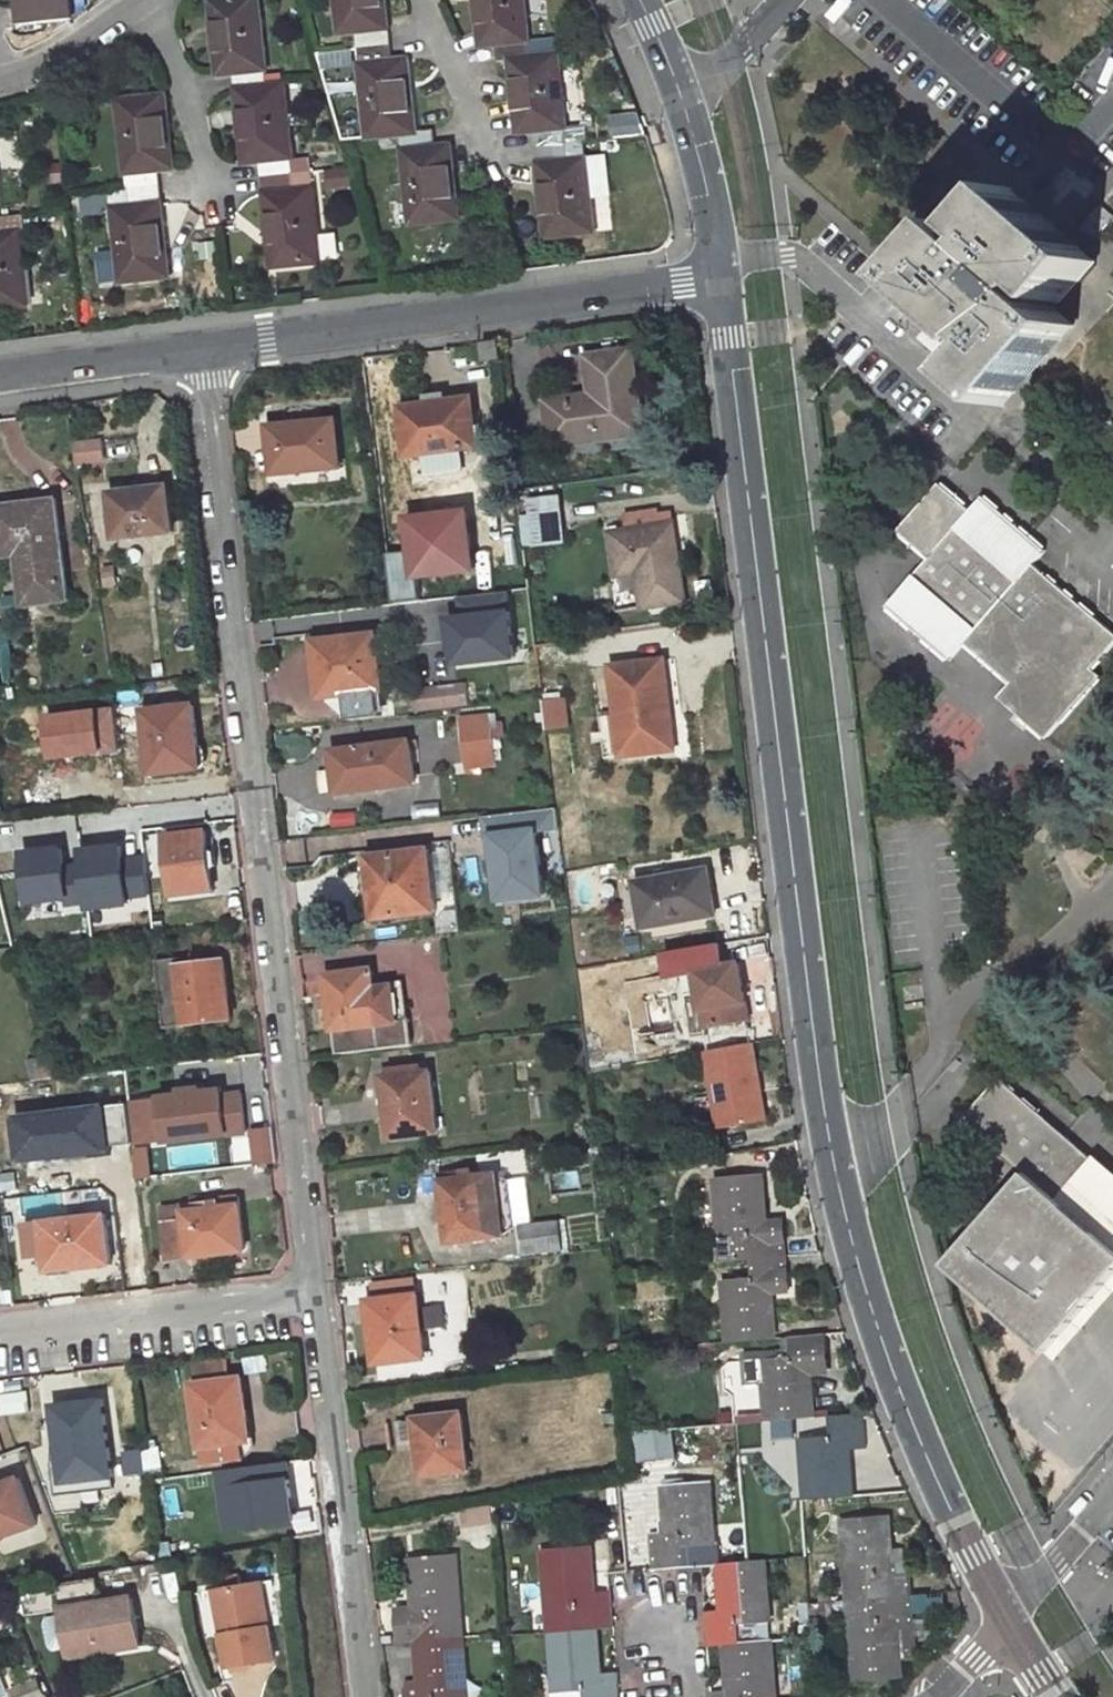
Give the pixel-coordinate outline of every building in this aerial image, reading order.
[(60,0),(13,0),(16,18),(61,13),(60,0)] [(216,60),(231,58),(261,55),(255,0),(209,0),(216,60)] [(337,19),(351,18),(383,14),(382,0),(335,0),(337,19)] [(478,33),(493,31),(524,28),(521,0),(474,0),(478,33)] [(354,34),(385,31),(383,14),(351,18),(354,34)] [(505,44),(526,42),(524,28),(493,31),(495,46),(505,44)] [(356,49),(387,45),(385,31),(354,34),(356,49)] [(560,113),(552,39),(526,42),(505,44),(515,118),(531,116),(560,113)] [(356,49),(366,124),(400,119),(413,118),(404,43),(387,45),(356,49)] [(233,76),(263,72),(261,55),(231,58),(233,76)] [(233,76),(240,144),(258,142),(287,138),(280,70),(263,72),(233,76)] [(166,153),(158,81),(113,86),(121,158),(151,155),(166,153)] [(560,113),(531,116),(533,133),(562,129),(560,113)] [(400,119),(402,137),(431,133),(428,116),(413,118),(400,119)] [(562,129),(533,133),(535,149),(564,145),(562,129)] [(454,204),(445,131),(431,133),(402,137),(410,209),(454,204)] [(261,162),(290,159),(287,138),(258,142),(261,162)] [(535,149),(545,222),(588,217),(579,144),(564,145),(535,149)] [(322,166),(350,163),(348,157),(347,152),(320,155),(322,166)] [(151,155),(121,158),(124,180),(153,176),(151,155)] [(315,246),(305,157),(290,159),(261,162),(262,179),(271,251),(315,246)] [(125,195),(155,192),(153,176),(124,180),(125,195)] [(1098,264),(1009,188),(972,231),(988,245),(984,251),(954,225),(903,284),(981,351),(985,346),(991,352),(965,382),(1002,414),(1075,330),(1038,298),(1043,292),(1061,307),(1098,264)] [(164,263),(155,192),(125,195),(111,197),(121,269),(164,263)] [(20,291),(11,223),(27,221),(24,203),(0,206),(0,294),(20,291)] [(554,448),(653,434),(640,343),(587,351),(595,402),(569,406),(567,393),(547,396),(551,423),(554,448)] [(484,448),(478,394),(403,402),(409,457),(484,448)] [(349,467),(344,415),(272,422),(278,474),(349,467)] [(1053,547),(1031,529),(990,494),(977,508),(947,480),(901,530),(933,557),(890,606),(954,661),(969,644),(1012,684),(999,697),(1048,739),(1105,676),(1095,668),(1112,647),(1112,628),(1040,562),(1053,547)] [(521,497),(525,546),(571,543),(570,528),(567,494),(521,497)] [(170,544),(164,502),(111,509),(116,550),(170,544)] [(52,513),(0,519),(0,521),(5,562),(27,559),(32,609),(64,607),(52,513)] [(678,521),(617,531),(623,570),(643,566),(649,602),(691,596),(678,521)] [(459,533),(435,536),(442,591),(475,587),(468,532),(459,533)] [(515,591),(463,597),(465,613),(517,606),(515,591)] [(465,613),(455,614),(461,664),(523,656),(517,606),(465,613)] [(393,690),(385,629),(317,637),(324,699),(393,690)] [(613,667),(619,715),(600,718),(605,760),(679,751),(675,715),(669,716),(662,661),(613,667)] [(476,705),(474,688),(462,690),(426,694),(428,711),(476,705)] [(426,694),(407,696),(409,714),(428,711),(426,694)] [(568,725),(564,696),(544,699),(548,729),(568,725)] [(196,772),(188,718),(149,724),(157,777),(196,772)] [(495,747),(492,725),(468,729),(471,750),(495,747)] [(420,779),(416,739),(339,748),(344,789),(420,779)] [(559,807),(484,816),(486,831),(492,830),(542,824),(543,830),(562,828),(559,807)] [(542,824),(492,830),(496,865),(500,903),(550,897),(543,830),(542,824)] [(89,843),(92,907),(138,904),(134,840),(89,843)] [(32,902),(75,900),(72,844),(29,846),(32,902)] [(213,892),(205,844),(169,850),(177,898),(213,892)] [(444,909),(437,846),(373,853),(380,916),(444,909)] [(75,850),(78,903),(89,903),(87,849),(75,850)] [(650,922),(722,911),(716,870),(643,882),(650,922)] [(705,992),(714,1049),(759,1041),(745,962),(732,965),(728,942),(685,949),(688,969),(701,967),(705,992)] [(327,973),(336,1048),(408,1039),(405,1013),(392,1014),(388,979),(387,966),(327,973)] [(705,992),(701,967),(688,969),(692,994),(705,992)] [(165,1031),(228,1023),(222,973),(182,979),(181,971),(158,974),(165,1031)] [(388,979),(392,1014),(405,1013),(401,978),(388,979)] [(717,1062),(727,1128),(772,1120),(759,1041),(714,1049),(717,1062)] [(443,1132),(435,1073),(397,1075),(398,1086),(390,1087),(396,1137),(443,1132)] [(149,1144),(251,1133),(246,1084),(132,1096),(139,1156),(151,1155),(149,1144)] [(1043,1357),(1112,1277),(1112,1254),(1057,1204),(1089,1167),(1014,1098),(1000,1086),(995,1092),(977,1113),(964,1128),(1022,1178),(1012,1189),(949,1260),(943,1266),(1043,1357)] [(275,1126),(252,1129),(257,1163),(279,1160),(275,1126)] [(1089,1167),(1057,1204),(1112,1254),(1112,1189),(1089,1167)] [(447,1173),(456,1248),(510,1241),(509,1234),(500,1174),(479,1177),(478,1169),(447,1173)] [(770,1221),(768,1175),(732,1177),(721,1178),(725,1260),(754,1258),(791,1256),(789,1220),(770,1221)] [(194,1253),(221,1250),(222,1257),(250,1253),(244,1206),(223,1209),(221,1200),(167,1207),(174,1262),(195,1258),(194,1253)] [(109,1211),(42,1220),(48,1269),(115,1261),(109,1211)] [(528,1256),(567,1250),(565,1228),(525,1232),(528,1256)] [(777,1295),(792,1294),(791,1256),(754,1258),(755,1277),(729,1278),(732,1341),(780,1339),(777,1295)] [(1043,1357),(1053,1366),(1062,1356),(1112,1297),(1112,1277),(1043,1357)] [(434,1359),(425,1303),(380,1311),(389,1366),(434,1359)] [(814,1372),(828,1372),(826,1334),(793,1336),(794,1357),(766,1359),(769,1418),(769,1422),(817,1419),(814,1372)] [(250,1438),(243,1382),(234,1383),(195,1388),(201,1444),(203,1460),(243,1455),(241,1439),(250,1438)] [(59,1409),(64,1445),(56,1446),(62,1496),(105,1492),(106,1492),(105,1481),(114,1480),(104,1404),(59,1409)] [(476,1469),(471,1409),(419,1413),(422,1447),(424,1474),(476,1469)] [(835,1436),(806,1437),(809,1500),(856,1498),(855,1469),(854,1451),(871,1451),(869,1417),(834,1418),(835,1436)] [(226,1466),(230,1528),(301,1524),(298,1462),(226,1466)] [(44,1523),(26,1469),(0,1477),(0,1537),(44,1523)] [(714,1543),(710,1482),(669,1485),(672,1532),(653,1533),(655,1567),(688,1565),(686,1545),(714,1543)] [(497,1508),(468,1513),(470,1529),(498,1525),(497,1508)] [(898,1573),(894,1526),(849,1528),(854,1610),(916,1606),(913,1573),(898,1573)] [(592,1567),(591,1547),(546,1550),(548,1582),(551,1631),(597,1627),(616,1627),(613,1591),(594,1592),(592,1567)] [(463,1636),(456,1556),(412,1559),(415,1590),(416,1604),(399,1605),(402,1641),(420,1639),(463,1636)] [(745,1623),(769,1621),(769,1616),(765,1559),(722,1562),(725,1608),(706,1609),(709,1645),(730,1643),(746,1642),(745,1623)] [(217,1595),(225,1637),(217,1639),(224,1673),(272,1663),(256,1586),(217,1595)] [(99,1657),(140,1650),(133,1600),(61,1610),(67,1652),(97,1647),(99,1657)] [(900,1643),(918,1640),(916,1606),(854,1610),(858,1690),(903,1686),(901,1660),(900,1643)] [(601,1672),(597,1627),(551,1631),(556,1692),(589,1689),(589,1696),(623,1696),(621,1670),(601,1672)] [(467,1695),(463,1636),(420,1639),(424,1681),(407,1682),(408,1696),(440,1696),(467,1695)] [(774,1641),(746,1642),(730,1643),(732,1690),(715,1691),(716,1696),(777,1696),(774,1641)] [(42,1684),(15,1693),(16,1696),(46,1696),(42,1684)]
